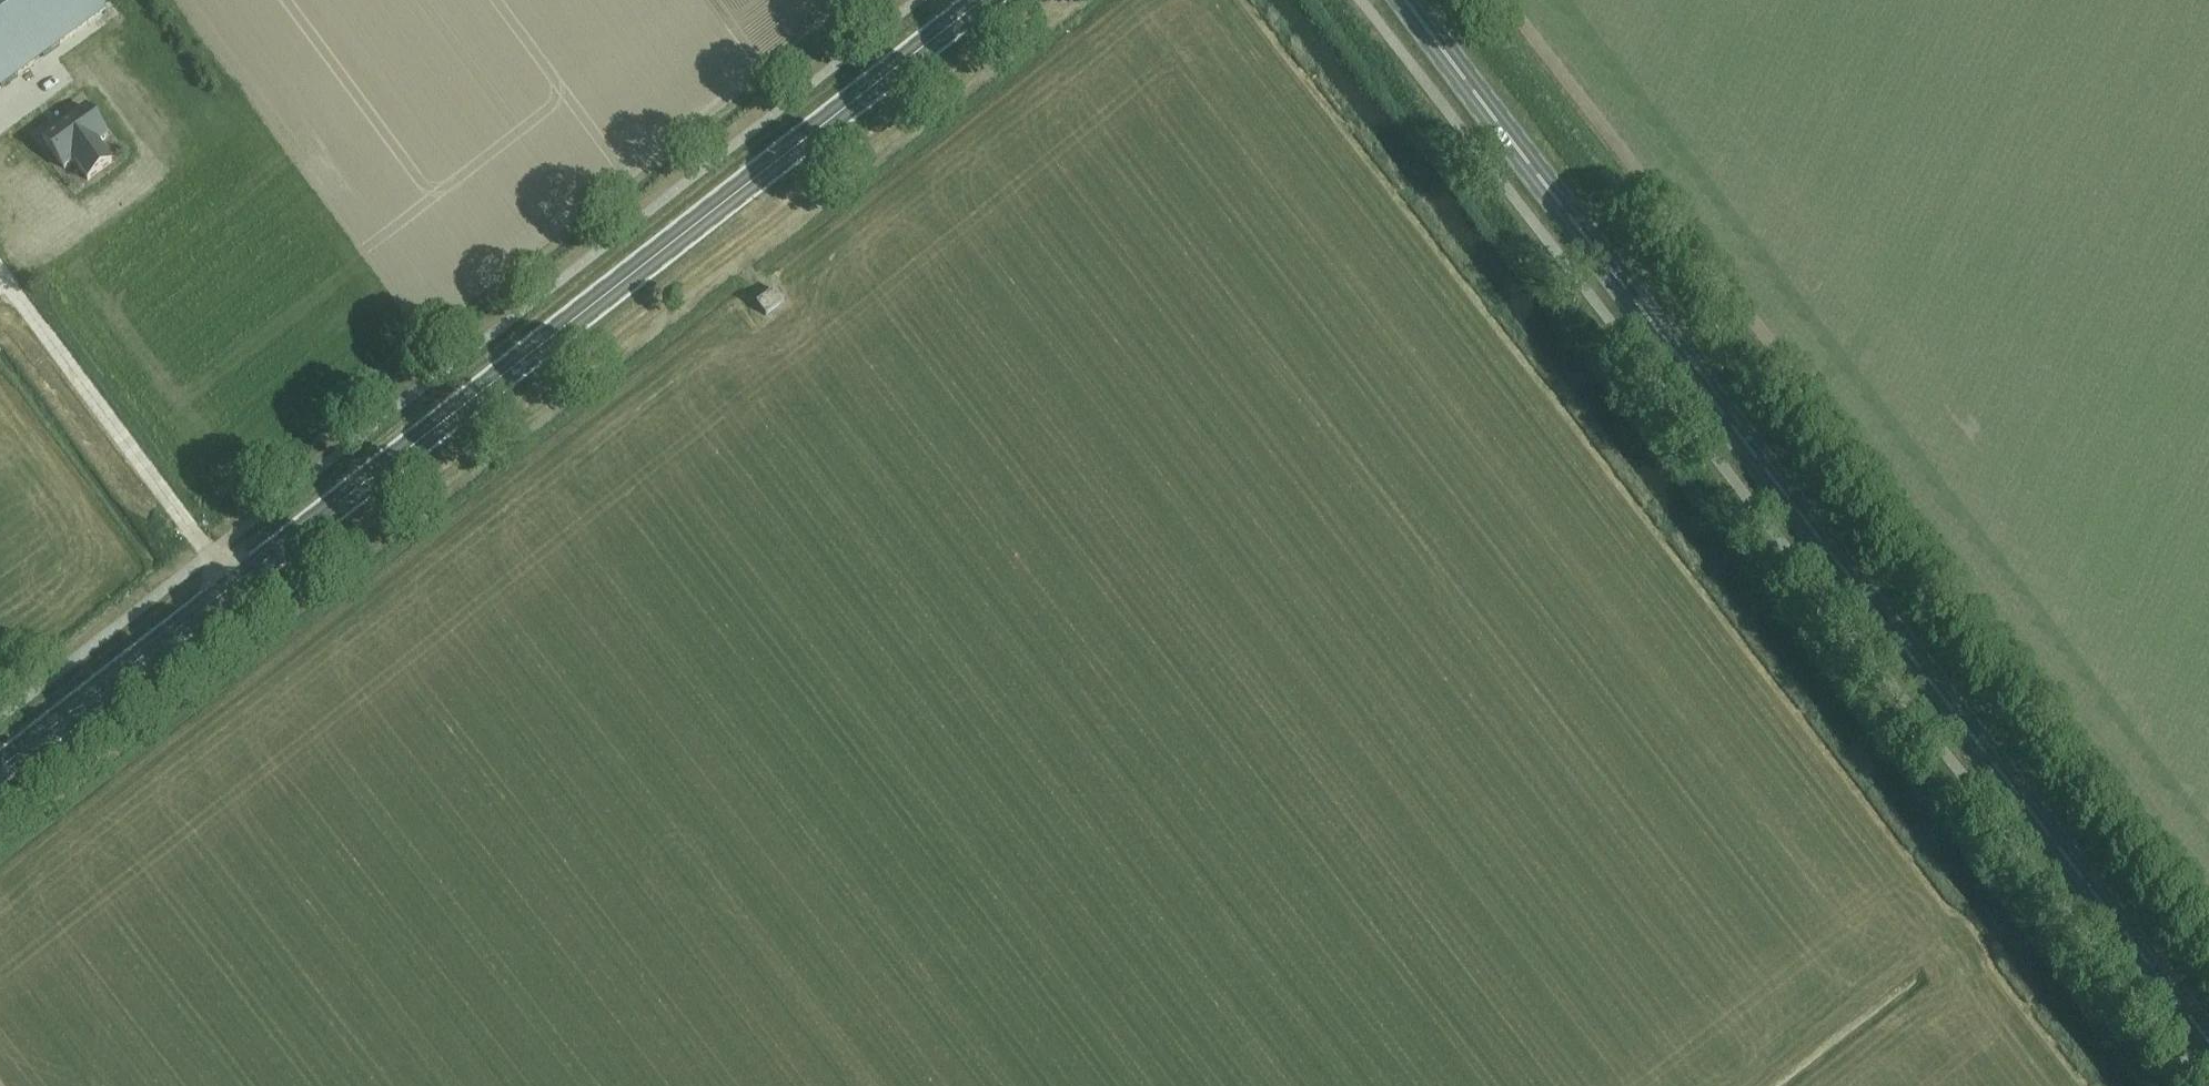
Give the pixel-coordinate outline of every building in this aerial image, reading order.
[(106,10),(98,0),(0,0),(0,88),(106,10)] [(107,137),(85,107),(42,138),(64,168),(74,161),(87,180),(112,162),(98,143),(107,137)] [(756,304),(765,316),(766,315),(784,301),(775,290),(756,304)]
